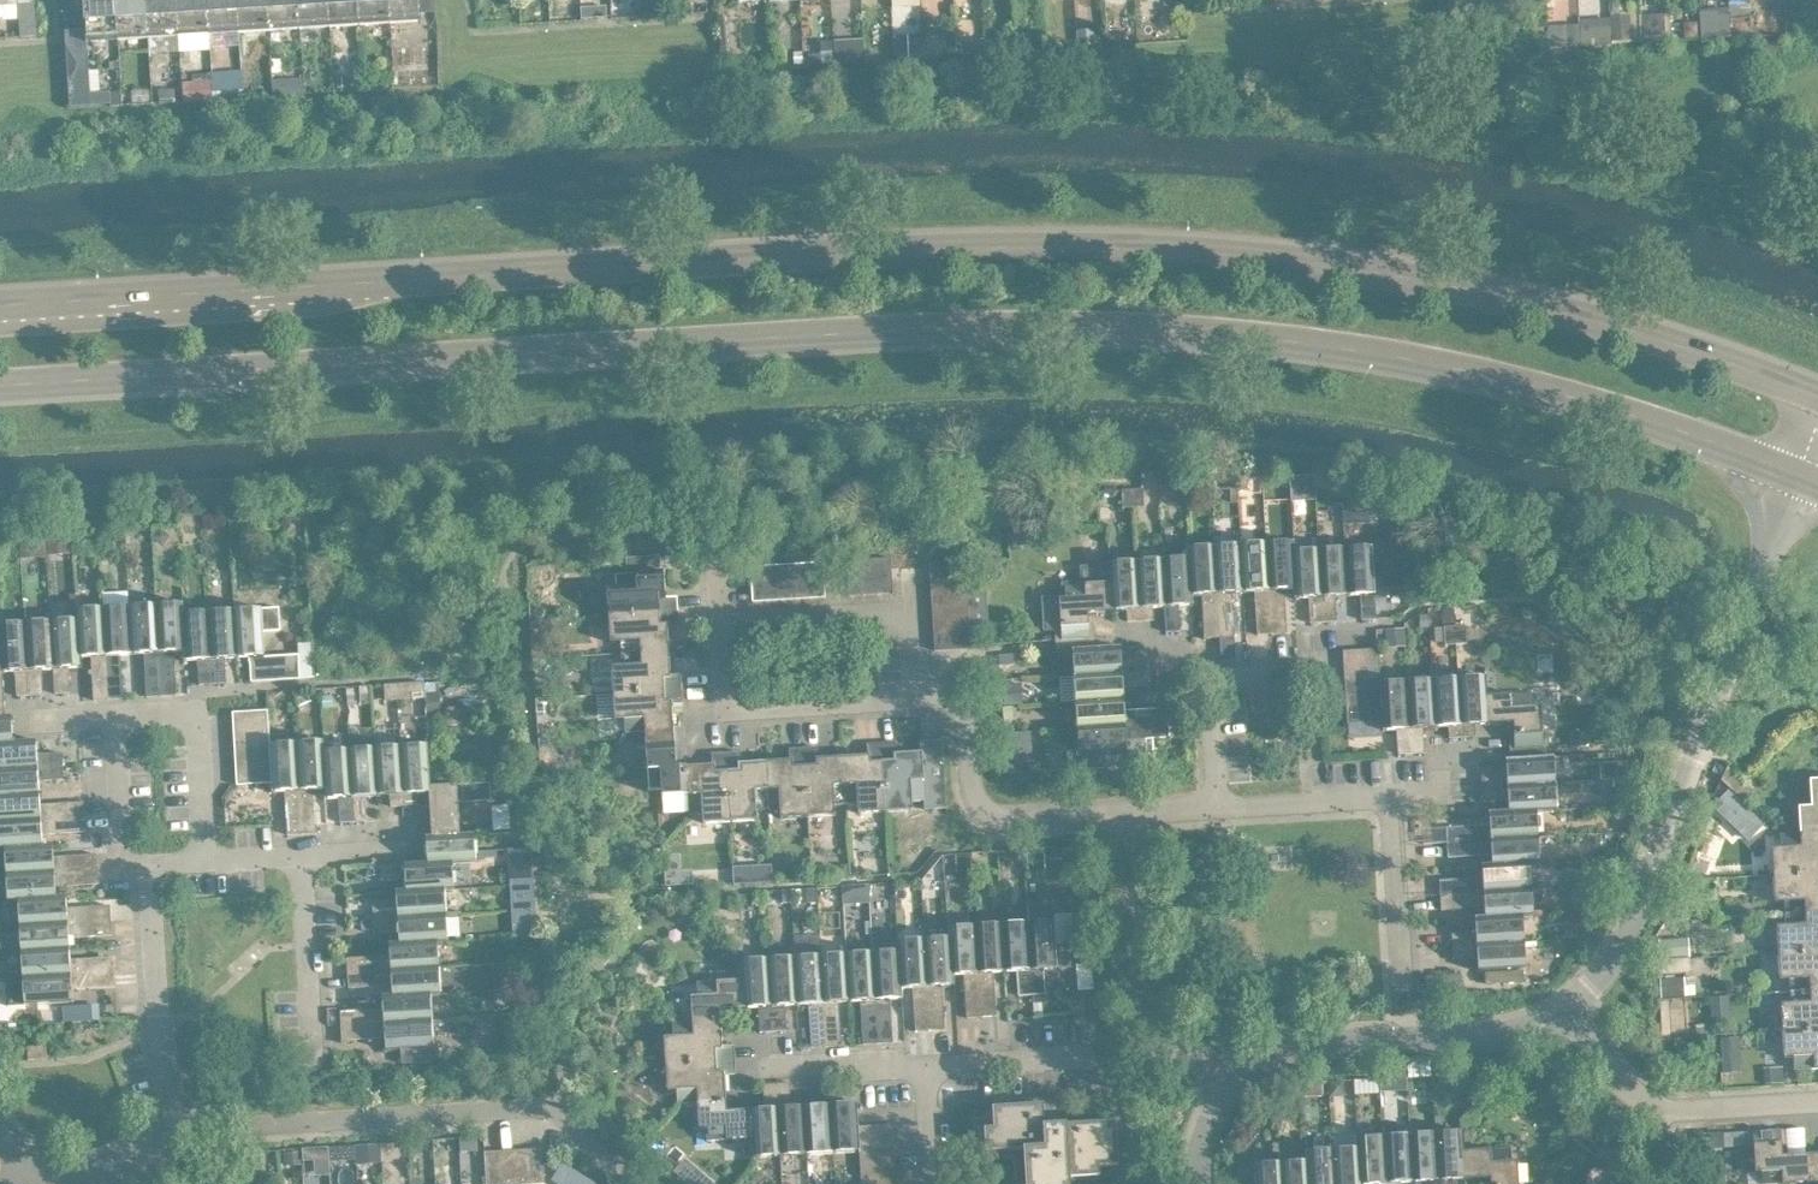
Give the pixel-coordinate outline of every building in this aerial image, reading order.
[(21,35),(37,34),(35,0),(19,0),(21,35)] [(89,41),(90,41),(90,40),(120,38),(118,0),(86,0),(89,41)] [(120,38),(150,36),(148,0),(118,0),(120,38)] [(150,36),(181,34),(178,0),(148,0),(150,36)] [(181,34),(211,32),(209,0),(178,0),(181,34)] [(211,32),(241,30),(239,0),(209,0),(211,32)] [(241,30),(271,29),(270,0),(239,0),(241,30)] [(271,29),(301,27),(300,0),(270,0),(271,29)] [(301,27),(332,25),(330,0),(300,0),(301,27)] [(332,25),(362,23),(361,0),(330,0),(332,25)] [(362,23),(392,21),(391,0),(361,0),(362,23)] [(392,21),(422,19),(422,21),(424,21),(423,0),(391,0),(392,21)] [(688,13),(710,11),(709,0),(688,0),(688,13)] [(1735,0),(1735,18),(1752,18),(1752,0),(1735,0)] [(609,5),(583,6),(584,17),(609,15),(609,5)] [(1731,7),(1702,8),(1703,38),(1733,37),(1731,7)] [(1641,13),(1612,15),(1612,17),(1613,43),(1643,41),(1641,15),(1641,13)] [(1671,13),(1641,15),(1643,41),(1673,39),(1671,13)] [(1602,17),(1582,18),(1583,23),(1584,45),(1604,44),(1602,17)] [(1701,21),(1689,21),(1689,38),(1701,37),(1701,21)] [(1583,23),(1569,24),(1570,46),(1584,45),(1583,23)] [(1115,24),(1110,25),(1110,34),(1120,34),(1120,29),(1115,24)] [(1095,27),(1080,28),(1081,46),(1096,45),(1095,27)] [(81,30),(69,31),(73,104),(112,102),(112,91),(93,93),(90,49),(83,49),(81,30)] [(925,33),(906,34),(907,58),(926,57),(925,33)] [(1047,47),(1062,46),(1062,38),(1057,33),(1046,33),(1047,47)] [(865,37),(835,39),(837,62),(867,60),(865,37)] [(835,39),(822,40),(824,62),(837,62),(835,39)] [(805,50),(796,50),(796,65),(806,65),(805,50)] [(285,55),(275,56),(275,72),(285,72),(285,55)] [(245,70),(214,72),(215,92),(246,91),(245,70)] [(195,81),(185,81),(186,101),(215,99),(215,92),(214,72),(195,72),(195,81)] [(349,75),(339,76),(339,87),(350,86),(349,75)] [(296,77),(275,77),(275,94),(297,93),(296,77)] [(123,91),(112,91),(112,102),(113,104),(124,104),(123,91)] [(1307,495),(1318,495),(1317,483),(1317,477),(1306,478),(1307,495)] [(1145,487),(1134,488),(1135,506),(1146,505),(1145,487)] [(1135,506),(1134,488),(1123,489),(1125,506),(1135,506)] [(1371,506),(1345,508),(1345,522),(1372,520),(1371,506)] [(163,526),(154,537),(164,545),(173,535),(163,526)] [(1031,531),(1011,532),(1012,544),(1031,543),(1031,531)] [(73,532),(48,533),(48,535),(49,553),(74,552),(73,532)] [(101,533),(79,534),(80,541),(101,540),(101,533)] [(48,535),(22,537),(23,557),(49,555),(49,553),(48,535)] [(1296,540),(1269,542),(1274,632),(1289,631),(1287,593),(1284,593),(1284,588),(1296,587),(1297,587),(1295,550),(1296,550),(1296,540)] [(1269,542),(1242,543),(1245,591),(1259,590),(1259,595),(1257,595),(1259,633),(1274,632),(1269,542)] [(1242,543),(1217,545),(1222,636),(1236,635),(1234,596),(1232,596),(1231,591),(1245,591),(1242,543)] [(1188,546),(1189,556),(1190,556),(1193,594),(1194,594),(1206,593),(1207,598),(1204,598),(1207,637),(1222,636),(1217,545),(1188,546)] [(1374,545),(1347,547),(1350,594),(1362,594),(1364,618),(1378,617),(1374,545)] [(1347,547),(1321,549),(1325,620),(1339,620),(1337,595),(1350,594),(1347,547)] [(1321,549),(1296,550),(1295,550),(1297,587),(1296,587),(1297,597),(1311,597),(1312,621),(1325,620),(1321,549)] [(893,556),(878,557),(880,592),(895,591),(893,556)] [(1189,556),(1165,558),(1167,606),(1168,630),(1182,629),(1181,605),(1195,604),(1194,594),(1193,594),(1190,556),(1189,556)] [(878,557),(864,558),(866,593),(880,592),(878,557)] [(866,593),(864,558),(849,559),(851,594),(866,593)] [(1165,558),(1139,560),(1142,619),(1156,618),(1155,607),(1167,606),(1165,558)] [(825,560),(810,561),(813,597),(827,596),(825,560)] [(932,562),(933,577),(968,575),(967,560),(932,562)] [(1112,562),(1112,567),(1113,581),(1114,581),(1116,609),(1128,608),(1129,620),(1142,619),(1139,560),(1112,562)] [(810,561),(796,562),(798,597),(813,597),(810,561)] [(796,562),(782,563),(784,598),(798,597),(796,562)] [(782,563),(767,564),(769,599),(784,598),(782,563)] [(769,599),(767,564),(753,565),(755,600),(769,599)] [(1113,581),(1112,567),(1086,568),(1086,583),(1067,584),(1067,597),(1047,598),(1049,624),(1057,624),(1058,639),(1096,636),(1095,621),(1091,622),(1090,611),(1116,609),(1114,581),(1113,581)] [(609,587),(611,614),(679,610),(678,595),(667,596),(665,570),(618,573),(618,586),(609,587)] [(933,577),(934,591),(969,589),(968,575),(933,577)] [(934,591),(934,606),(970,604),(969,589),(934,591)] [(185,601),(158,603),(164,694),(178,693),(176,655),(174,655),(174,650),(185,649),(187,649),(184,611),(186,611),(185,601)] [(158,603),(131,605),(134,652),(148,651),(149,656),(146,656),(149,695),(164,694),(158,603)] [(934,606),(935,620),(971,618),(970,604),(934,606)] [(131,605),(105,606),(111,697),(125,696),(123,658),(121,658),(121,653),(134,652),(131,605)] [(78,608),(79,618),(80,618),(82,655),(84,655),(95,654),(96,660),(94,660),(96,698),(111,697),(105,606),(78,608)] [(281,606),(237,608),(240,656),(252,655),(253,680),(302,677),(300,652),(266,655),(265,629),(282,628),(281,606)] [(237,608),(210,610),(215,682),(228,681),(227,657),(240,656),(237,608)] [(1457,608),(1444,609),(1445,623),(1458,622),(1457,608)] [(210,610),(186,611),(184,611),(187,649),(185,649),(186,659),(200,658),(202,683),(215,682),(210,610)] [(622,640),(622,652),(670,649),(669,624),(680,624),(679,610),(611,614),(613,641),(622,640)] [(1431,613),(1422,613),(1422,626),(1431,626),(1431,613)] [(79,618),(54,619),(57,667),(56,667),(57,692),(72,691),(70,666),(84,665),(84,655),(82,655),(80,618),(79,618)] [(551,657),(549,618),(532,619),(535,658),(551,657)] [(935,620),(936,635),(971,632),(971,618),(935,620)] [(54,619),(28,621),(32,693),(46,692),(44,668),(56,667),(57,667),(54,619)] [(1,623),(3,665),(4,665),(4,670),(5,670),(18,669),(19,694),(32,693),(28,621),(1,623)] [(1468,624),(1457,625),(1458,643),(1469,642),(1468,624)] [(1458,643),(1457,625),(1446,625),(1447,643),(1458,643)] [(1407,627),(1386,628),(1386,645),(1408,645),(1407,627)] [(971,632),(936,635),(937,649),(972,647),(971,632)] [(1074,648),(1076,675),(1148,671),(1147,657),(1123,659),(1122,645),(1074,648)] [(1345,649),(1346,664),(1381,662),(1380,647),(1345,649)] [(614,665),(616,692),(684,687),(683,673),(672,674),(670,649),(622,652),(623,664),(614,665)] [(1002,653),(1001,653),(1001,664),(1017,663),(1017,652),(1002,653)] [(1346,664),(1347,678),(1382,676),(1381,662),(1346,664)] [(1076,675),(1078,701),(1125,698),(1125,685),(1149,684),(1148,671),(1076,675)] [(1488,675),(1460,677),(1464,736),(1478,735),(1477,723),(1489,723),(1488,695),(1489,695),(1488,675)] [(1347,678),(1348,693),(1382,691),(1382,682),(1382,676),(1347,678)] [(1460,677),(1435,678),(1438,726),(1450,725),(1451,737),(1464,736),(1460,677)] [(1435,678),(1409,680),(1413,752),(1426,751),(1425,727),(1438,726),(1435,678)] [(414,681),(415,697),(427,696),(426,680),(414,681)] [(1383,705),(1384,720),(1385,729),(1398,728),(1400,753),(1413,752),(1409,680),(1382,682),(1382,691),(1383,705)] [(387,683),(388,698),(400,697),(399,682),(387,683)] [(564,682),(544,683),(545,694),(564,693),(564,682)] [(1023,682),(1004,683),(1005,704),(1024,703),(1023,682)] [(627,731),(647,730),(647,729),(675,727),(675,726),(674,702),(685,701),(684,687),(616,692),(617,719),(626,718),(627,731)] [(442,691),(428,692),(429,713),(443,712),(442,691)] [(1348,693),(1348,707),(1383,705),(1382,691),(1348,693)] [(1535,692),(1489,695),(1488,695),(1489,723),(1515,721),(1516,732),(1511,732),(1512,747),(1551,745),(1550,730),(1544,730),(1542,704),(1536,705),(1535,692)] [(334,693),(325,693),(325,707),(335,707),(334,693)] [(1078,701),(1079,727),(1170,721),(1169,706),(1131,709),(1131,711),(1126,712),(1125,698),(1078,701)] [(1014,705),(1005,705),(1005,717),(1015,717),(1014,705)] [(1349,722),(1384,720),(1383,705),(1348,707),(1349,722)] [(236,725),(271,723),(270,708),(235,710),(236,725)] [(16,742),(15,740),(15,727),(14,714),(8,714),(0,715),(0,743),(16,742)] [(1170,721),(1079,727),(1081,747),(1068,748),(1069,769),(1142,764),(1140,738),(1171,736),(1170,721)] [(237,739),(271,737),(271,723),(236,725),(237,739)] [(664,795),(690,793),(691,793),(690,765),(686,765),(683,725),(675,726),(675,727),(647,729),(647,730),(651,789),(664,788),(664,795)] [(1027,731),(1006,732),(1008,753),(1028,752),(1027,731)] [(271,743),(272,743),(271,737),(237,739),(238,754),(272,752),(271,743)] [(65,764),(64,751),(39,753),(38,739),(15,740),(16,742),(0,743),(0,769),(65,764)] [(315,788),(326,787),(328,787),(325,749),(327,749),(326,739),(299,741),(305,832),(319,831),(317,793),(315,793),(315,788)] [(898,741),(883,742),(888,810),(915,809),(914,800),(926,799),(926,808),(949,807),(945,739),(922,740),(923,751),(898,752),(898,741)] [(290,833),(305,832),(299,741),(272,743),(271,743),(272,752),(273,766),(274,781),(274,790),(289,789),(289,794),(287,794),(290,833)] [(870,754),(845,755),(848,804),(860,803),(861,812),(888,810),(883,742),(869,743),(870,754)] [(419,791),(432,791),(433,791),(432,785),(433,785),(430,743),(403,744),(407,804),(420,803),(419,791)] [(394,805),(407,804),(403,744),(377,746),(380,794),(393,793),(394,805)] [(368,795),(380,794),(377,746),(351,748),(356,820),(369,819),(368,795)] [(820,746),(805,747),(810,815),(837,813),(836,804),(848,804),(845,755),(820,757),(820,746)] [(792,759),(767,760),(770,808),(782,808),(783,817),(810,815),(805,747),(791,748),(792,759)] [(342,821),(356,820),(351,748),(327,749),(325,749),(328,787),(326,787),(327,797),(341,796),(342,821)] [(742,751),(728,752),(732,820),(759,818),(758,809),(770,808),(767,760),(743,762),(742,751)] [(238,754),(238,768),(273,766),(272,752),(238,754)] [(691,793),(690,793),(691,813),(704,812),(705,822),(732,820),(728,752),(714,753),(714,763),(690,765),(691,793)] [(1484,773),(1485,787),(1557,782),(1555,755),(1508,758),(1509,772),(1484,773)] [(42,792),(41,779),(65,777),(65,764),(0,769),(0,794),(42,792)] [(239,783),(274,781),(273,766),(238,768),(239,783)] [(1802,832),(1802,833),(1817,832),(1817,778),(1812,779),(1812,785),(1799,786),(1802,832)] [(1614,779),(1599,780),(1599,791),(1614,790),(1614,779)] [(432,791),(435,835),(463,833),(461,800),(493,798),(492,781),(433,785),(432,785),(433,791),(432,791)] [(1511,805),(1511,810),(1511,811),(1538,809),(1538,810),(1559,809),(1558,803),(1557,782),(1485,787),(1486,800),(1510,798),(1511,805)] [(1751,838),(1765,824),(1730,791),(1717,805),(1751,838)] [(87,815),(86,800),(47,803),(48,805),(43,805),(42,792),(0,794),(0,821),(87,815)] [(511,804),(494,805),(495,828),(512,827),(511,804)] [(1624,806),(1619,806),(1616,810),(1616,815),(1619,818),(1624,818),(1627,814),(1627,809),(1624,806)] [(1448,826),(1449,841),(1540,837),(1538,810),(1538,809),(1511,811),(1511,810),(1491,811),(1492,826),(1487,826),(1487,824),(1448,826)] [(7,847),(45,845),(45,844),(44,830),(49,830),(49,832),(88,830),(87,815),(0,821),(0,848),(7,847)] [(430,848),(431,861),(431,864),(455,862),(478,861),(478,860),(478,852),(477,846),(477,832),(463,833),(435,835),(429,835),(430,848)] [(1775,874),(1817,871),(1817,832),(1802,833),(1802,832),(1782,833),(1783,846),(1774,847),(1775,874)] [(1493,851),(1494,863),(1494,864),(1531,862),(1531,863),(1542,862),(1540,837),(1449,841),(1450,856),(1488,853),(1488,851),(1493,851)] [(7,847),(9,873),(100,867),(99,852),(61,855),(61,857),(56,857),(55,843),(45,844),(45,845),(7,847)] [(1604,848),(1604,857),(1615,858),(1615,849),(1604,848)] [(499,850),(478,852),(478,860),(483,860),(483,857),(499,856),(499,850)] [(1047,851),(1030,851),(1030,870),(1047,869),(1047,851)] [(973,853),(958,853),(959,872),(974,872),(973,853)] [(408,877),(409,888),(409,890),(447,887),(447,888),(457,888),(455,862),(431,864),(431,861),(383,864),(383,865),(383,874),(384,878),(408,877)] [(836,868),(836,876),(850,875),(849,862),(841,863),(836,868)] [(1441,879),(1442,894),(1533,888),(1531,863),(1531,862),(1494,864),(1494,863),(1484,863),(1485,878),(1480,879),(1480,876),(1441,879)] [(383,865),(370,866),(371,875),(383,874),(383,865)] [(751,865),(735,866),(736,883),(752,882),(751,865)] [(11,900),(21,900),(21,898),(58,896),(58,895),(57,883),(62,882),(63,885),(101,882),(100,867),(9,873),(11,900)] [(1787,912),(1817,910),(1817,871),(1775,874),(1777,901),(1786,900),(1787,912)] [(859,883),(845,884),(846,896),(852,896),(859,889),(859,883)] [(375,905),(376,918),(448,913),(447,888),(447,887),(409,890),(409,888),(398,889),(399,903),(375,905)] [(820,887),(805,888),(806,901),(820,900),(820,887)] [(1486,903),(1487,915),(1487,917),(1525,914),(1525,916),(1535,915),(1533,888),(1442,894),(1443,908),(1481,906),(1481,903),(1486,903)] [(793,891),(786,891),(786,900),(794,900),(793,891)] [(21,898),(21,900),(22,924),(113,919),(112,904),(74,906),(74,908),(69,908),(68,894),(58,895),(58,896),(21,898)] [(1780,951),(1817,949),(1817,910),(1787,912),(1787,924),(1778,924),(1780,951)] [(401,930),(402,941),(402,942),(440,940),(440,941),(450,940),(448,913),(376,918),(376,919),(376,928),(376,931),(401,930)] [(1453,931),(1454,945),(1526,940),(1525,916),(1525,914),(1487,917),(1487,915),(1477,916),(1478,930),(1453,931)] [(22,924),(24,950),(71,947),(71,934),(76,934),(76,936),(114,933),(113,919),(22,924)] [(376,919),(364,919),(364,928),(376,928),(376,919)] [(1056,920),(1029,921),(1034,994),(1047,993),(1046,968),(1059,967),(1056,920)] [(1029,921),(1003,923),(1006,971),(1019,970),(1021,994),(1034,994),(1029,921)] [(1003,923),(977,924),(983,1016),(998,1015),(996,976),(994,976),(993,971),(1006,971),(1003,923)] [(950,926),(951,936),(952,936),(954,974),(956,974),(967,973),(968,978),(965,978),(968,1017),(983,1016),(977,924),(950,926)] [(1568,927),(1568,936),(1580,936),(1580,927),(1568,927)] [(951,936),(927,938),(932,1029),(947,1028),(945,990),(943,990),(942,985),(956,984),(956,974),(954,974),(952,936),(951,936)] [(1691,937),(1662,939),(1663,957),(1691,955),(1691,937)] [(899,939),(900,949),(902,987),(903,987),(916,986),(917,991),(914,991),(917,1030),(932,1029),(927,938),(899,939)] [(349,957),(350,971),(441,965),(440,941),(440,940),(402,942),(402,941),(392,941),(392,956),(387,956),(387,954),(349,957)] [(1526,940),(1454,945),(1455,958),(1480,957),(1480,970),(1528,967),(1526,940)] [(24,950),(25,976),(117,970),(116,955),(77,958),(77,960),(72,960),(71,947),(24,950)] [(900,949),(874,951),(880,1042),(894,1041),(892,1003),(890,1003),(890,998),(904,997),(903,987),(902,987),(900,949)] [(1791,990),(1817,988),(1817,949),(1780,951),(1782,978),(1791,978),(1791,990)] [(874,951),(848,952),(851,1000),(864,1000),(865,1005),(862,1005),(865,1043),(880,1042),(874,951)] [(848,952),(822,954),(828,1045),(843,1045),(840,1006),(838,1006),(838,1001),(851,1000),(848,952)] [(822,954),(796,956),(799,1004),(813,1003),(813,1008),(811,1008),(813,1046),(828,1045),(822,954)] [(796,956),(771,957),(775,1030),(788,1029),(787,1004),(799,1004),(796,956)] [(743,959),(744,978),(746,978),(747,1007),(760,1006),(762,1031),(775,1030),(771,957),(743,959)] [(512,963),(496,964),(497,989),(514,988),(512,963)] [(394,982),(395,993),(395,994),(433,992),(433,993),(443,993),(441,965),(350,971),(351,987),(389,984),(389,982),(394,982)] [(1525,969),(1488,972),(1489,983),(1526,980),(1525,969)] [(117,970),(25,976),(27,1003),(75,1000),(74,986),(79,985),(79,987),(117,985),(117,970)] [(1686,976),(1663,979),(1665,997),(1686,995),(1686,976)] [(693,995),(695,1020),(695,1022),(722,1020),(722,1009),(747,1007),(746,978),(744,978),(698,981),(699,994),(693,995)] [(1785,1029),(1817,1027),(1817,988),(1791,990),(1792,1002),(1783,1002),(1785,1029)] [(342,1009),(343,1024),(434,1017),(433,993),(433,992),(395,994),(395,993),(385,994),(386,1009),(381,1009),(381,1007),(342,1009)] [(434,1017),(343,1024),(344,1039),(382,1037),(382,1035),(387,1035),(388,1048),(403,1048),(404,1062),(433,1060),(432,1046),(436,1045),(434,1017)] [(666,1035),(668,1062),(736,1058),(735,1044),(724,1045),(722,1020),(695,1022),(695,1020),(674,1022),(675,1035),(666,1035)] [(1785,1029),(1786,1056),(1795,1056),(1796,1068),(1817,1067),(1817,1027),(1785,1029)] [(1743,1036),(1723,1037),(1724,1054),(1743,1053),(1743,1036)] [(29,1045),(30,1058),(49,1057),(48,1044),(29,1045)] [(679,1102),(700,1101),(700,1100),(728,1098),(726,1073),(737,1072),(736,1058),(668,1062),(669,1090),(679,1089),(679,1102)] [(1785,1066),(1766,1067),(1767,1083),(1786,1082),(1785,1066)] [(1346,1080),(1331,1081),(1332,1095),(1347,1094),(1346,1080)] [(783,1154),(809,1152),(806,1105),(793,1106),(792,1081),(778,1082),(783,1154)] [(756,1156),(783,1154),(778,1082),(765,1083),(767,1107),(754,1108),(756,1136),(755,1136),(756,1156)] [(835,1151),(861,1149),(862,1149),(861,1139),(860,1125),(859,1101),(845,1102),(844,1091),(831,1092),(835,1151)] [(809,1152),(835,1151),(831,1092),(818,1092),(818,1104),(806,1105),(809,1152)] [(709,1139),(755,1136),(756,1136),(754,1108),(729,1110),(728,1098),(700,1100),(700,1101),(701,1126),(708,1126),(709,1139)] [(1028,1183),(1051,1183),(1072,1182),(1071,1167),(1121,1164),(1118,1120),(1046,1124),(1045,1103),(995,1106),(997,1150),(1026,1148),(1028,1183)] [(639,1133),(647,1140),(656,1129),(649,1122),(639,1133)] [(860,1125),(861,1139),(896,1137),(895,1123),(860,1125)] [(1764,1183),(1810,1181),(1811,1181),(1810,1153),(1784,1154),(1783,1144),(1788,1144),(1787,1128),(1748,1131),(1749,1145),(1755,1145),(1757,1171),(1763,1171),(1764,1183)] [(1467,1178),(1465,1150),(1466,1150),(1465,1130),(1438,1132),(1441,1183),(1454,1183),(1454,1178),(1467,1178)] [(1438,1132),(1412,1133),(1415,1181),(1427,1180),(1428,1183),(1441,1183),(1438,1132)] [(1593,1132),(1583,1142),(1596,1154),(1606,1143),(1593,1132)] [(1705,1133),(1705,1147),(1725,1146),(1724,1132),(1705,1133)] [(1415,1181),(1412,1133),(1386,1135),(1389,1183),(1402,1183),(1402,1182),(1415,1181)] [(1386,1135),(1359,1136),(1359,1147),(1361,1146),(1363,1183),(1364,1183),(1375,1183),(1389,1183),(1386,1135)] [(861,1149),(862,1154),(897,1152),(896,1137),(861,1139),(862,1149),(861,1149)] [(365,1144),(358,1145),(359,1162),(384,1160),(383,1143),(365,1144)] [(342,1146),(331,1146),(331,1159),(342,1159),(342,1146)] [(545,1146),(530,1147),(532,1183),(547,1182),(545,1146)] [(1361,1146),(1359,1147),(1335,1148),(1337,1183),(1363,1183),(1361,1146)] [(530,1147),(516,1148),(518,1183),(532,1183),(530,1147)] [(1493,1183),(1521,1183),(1519,1159),(1513,1160),(1512,1147),(1466,1150),(1465,1150),(1467,1178),(1492,1176),(1493,1183)] [(501,1149),(504,1183),(510,1183),(518,1183),(516,1148),(501,1149)] [(1335,1148),(1307,1150),(1308,1160),(1309,1160),(1311,1183),(1337,1183),(1335,1148)] [(501,1149),(487,1150),(489,1183),(504,1183),(501,1149)] [(304,1150),(287,1151),(287,1163),(305,1162),(304,1150)] [(862,1154),(862,1168),(898,1166),(897,1152),(862,1154)] [(1810,1181),(1810,1183),(1817,1183),(1817,1152),(1810,1153),(1811,1181),(1810,1181)] [(1309,1160),(1308,1160),(1283,1161),(1285,1183),(1311,1183),(1309,1160)] [(1283,1161),(1256,1163),(1258,1183),(1285,1183),(1283,1161)] [(554,1179),(562,1183),(601,1183),(564,1162),(554,1179)] [(862,1168),(863,1183),(898,1180),(898,1166),(862,1168)]
